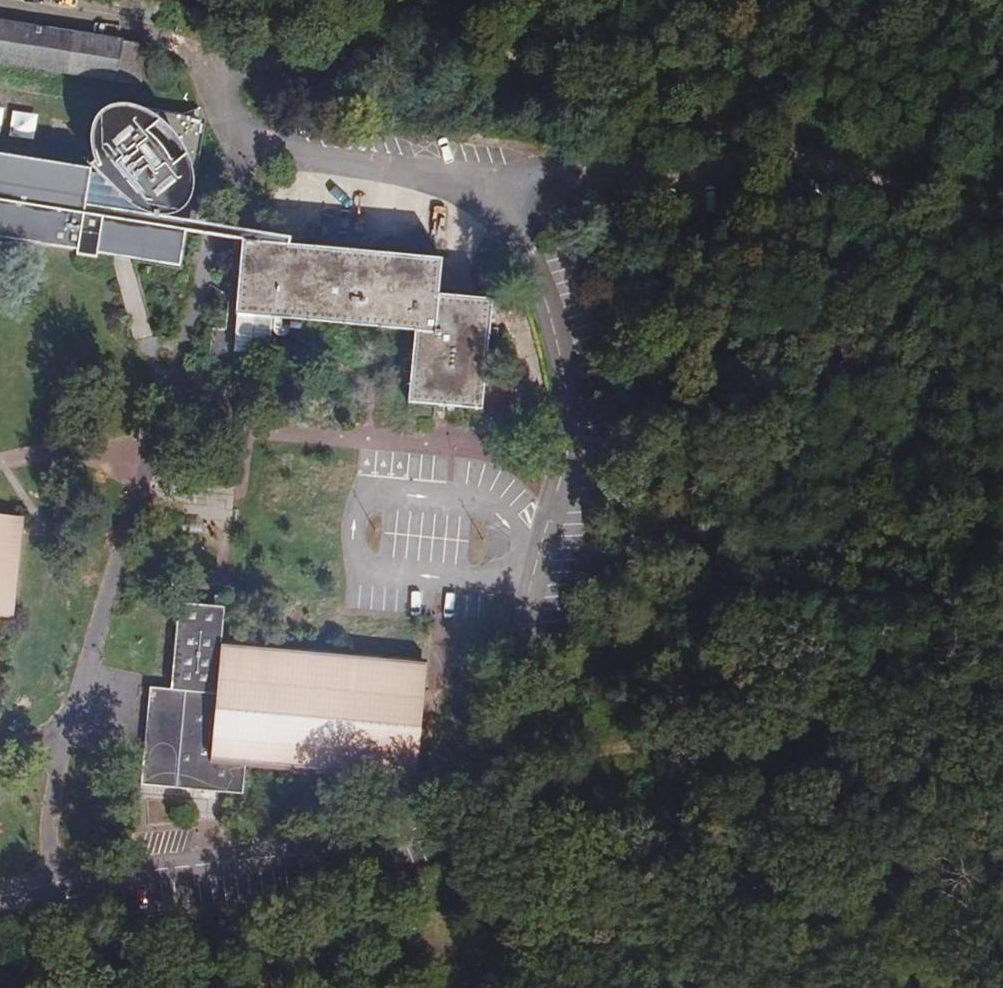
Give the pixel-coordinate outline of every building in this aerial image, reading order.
[(0,21),(0,65),(142,89),(149,46),(0,21)] [(30,139),(34,114),(8,110),(4,134),(30,139)] [(0,157),(0,242),(179,270),(186,223),(168,220),(190,205),(202,123),(101,111),(89,133),(87,152),(91,173),(0,157)] [(259,364),(262,327),(418,341),(411,417),(491,425),(502,305),(443,300),(447,264),(232,244),(221,360),(259,364)] [(10,614),(19,515),(0,513),(0,614),(10,614)] [(141,687),(134,793),(244,799),(245,766),(429,778),(437,653),(217,638),(219,599),(171,596),(163,688),(141,687)]
